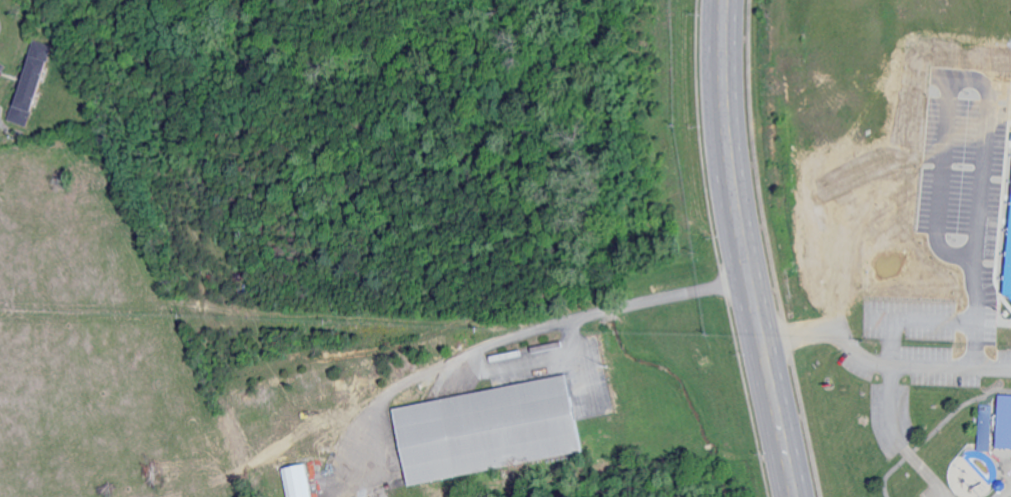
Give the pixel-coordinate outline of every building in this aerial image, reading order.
[(14,120),(33,126),(58,45),(38,39),(14,120)] [(1007,264),(1006,275),(1000,280),(1004,285),(1003,285),(1010,295),(1010,261),(1007,264)] [(409,484),(506,468),(504,458),(515,456),(523,449),(538,451),(538,457),(539,457),(582,450),(570,376),(396,405),(395,407),(409,484)] [(978,451),(1010,451),(1010,396),(978,396),(978,451)] [(307,463),(283,468),(289,496),(315,496),(307,463)]
